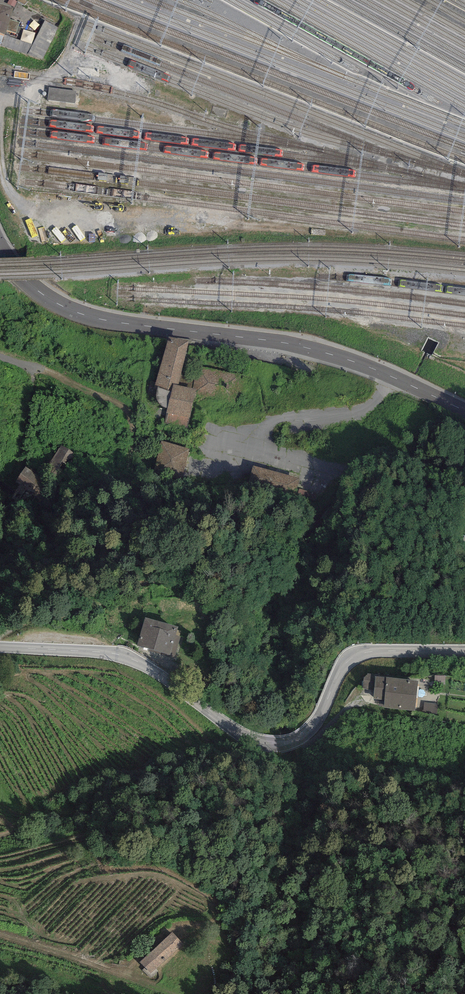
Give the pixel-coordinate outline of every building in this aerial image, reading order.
[(0,4),(0,33),(5,35),(7,29),(16,32),(19,22),(10,19),(14,8),(0,4)] [(58,28),(45,21),(32,45),(5,35),(1,45),(42,60),(58,28)] [(49,88),(48,99),(75,102),(76,91),(49,88)] [(189,341),(169,337),(155,385),(158,386),(156,390),(156,394),(157,400),(159,403),(161,405),(164,407),(167,408),(164,423),(187,429),(195,395),(196,389),(178,386),(181,374),(189,341)] [(241,375),(196,366),(194,377),(181,374),(178,386),(196,389),(195,395),(235,403),(241,375)] [(459,437),(453,460),(464,463),(464,439),(459,437)] [(189,449),(162,442),(153,473),(181,481),(189,449)] [(78,455),(60,444),(41,476),(25,467),(16,482),(20,485),(12,498),(33,511),(41,499),(48,503),(78,455)] [(298,478),(253,466),(248,484),(294,496),(298,478)] [(178,627),(145,618),(137,645),(150,648),(149,650),(174,657),(180,636),(176,635),(178,627)] [(418,681),(375,676),(373,699),(385,700),(384,708),(415,711),(418,681)] [(222,693),(202,681),(197,689),(217,701),(222,693)] [(184,944),(173,932),(140,962),(151,974),(184,944)]
